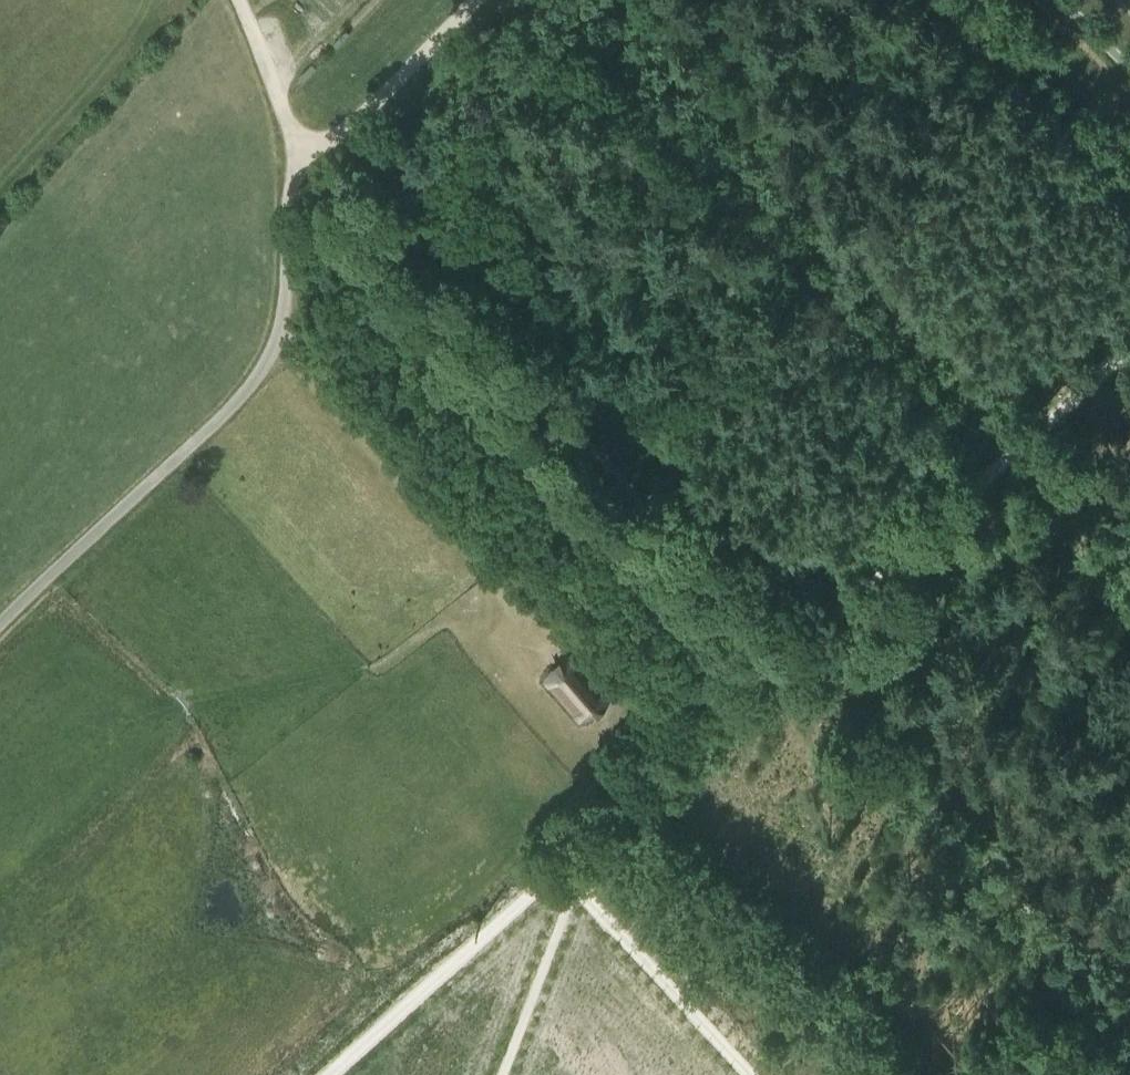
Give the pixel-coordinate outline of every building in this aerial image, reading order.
[(579,721),(593,715),(602,707),(611,692),(576,652),(562,659),(552,668),(544,681),(579,721)]
